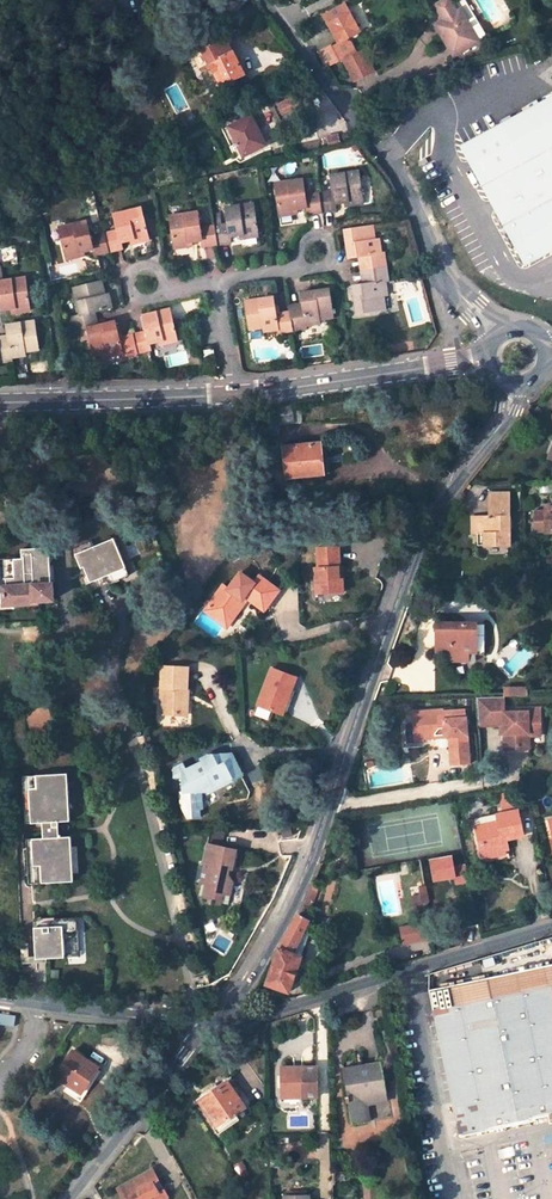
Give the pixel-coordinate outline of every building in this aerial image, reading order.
[(437,24),(437,25),(436,26),(445,40),(447,38),(457,55),(480,42),(460,10),(458,11),(454,4),(449,0),(445,0),(437,5),(445,19),(437,24)] [(322,15),(335,40),(359,27),(346,3),(342,5),(322,15)] [(460,10),(480,42),(488,37),(469,5),(460,10)] [(420,19),(417,12),(404,18),(403,21),(406,27),(410,25),(420,19)] [(410,25),(413,32),(424,27),(420,19),(410,25)] [(345,41),(362,33),(359,27),(335,40),(338,45),(345,41)] [(331,46),(319,52),(327,68),(356,53),(350,42),(345,41),(338,45),(333,48),(331,46)] [(234,52),(209,64),(210,65),(219,83),(229,78),(231,82),(246,75),(234,52)] [(219,83),(210,65),(197,72),(206,90),(219,83)] [(304,92),(279,105),(283,113),(301,104),(304,109),(312,106),(304,92)] [(481,186),(503,226),(551,198),(551,95),(507,119),(530,159),(481,186)] [(224,100),(215,105),(220,115),(229,110),(224,100)] [(257,115),(250,118),(255,130),(258,129),(263,127),(257,115)] [(249,117),(230,127),(238,143),(231,146),(239,163),(246,160),(244,155),(263,146),(255,130),(250,118),(249,117)] [(267,144),(258,129),(255,130),(263,146),(267,144)] [(339,134),(323,138),(326,150),(341,146),(339,134)] [(332,175),(334,190),(319,193),(322,212),(337,210),(336,204),(345,202),(350,202),(351,206),(364,204),(359,171),(332,175)] [(275,183),(280,217),(293,215),(292,209),(298,209),(307,208),(308,215),(322,212),(319,193),(305,195),(303,179),(275,183)] [(503,226),(524,265),(551,250),(551,198),(503,226)] [(254,203),(226,207),(228,224),(214,226),(217,245),(231,244),(230,237),(239,236),(245,235),(245,239),(259,238),(254,203)] [(142,207),(114,214),(118,230),(104,233),(109,252),(123,249),(121,242),(131,240),(135,239),(136,243),(150,240),(142,207)] [(197,211),(170,216),(175,249),(188,247),(187,243),(193,242),(202,240),(203,247),(217,245),(214,226),(200,228),(197,211)] [(86,220),(58,227),(66,261),(80,258),(79,253),(84,251),(93,249),(94,256),(109,252),(104,233),(90,237),(86,220)] [(373,225),(345,229),(349,259),(358,257),(367,256),(369,270),(387,267),(385,253),(381,253),(380,239),(375,240),(373,225)] [(360,271),(369,270),(367,256),(358,257),(360,271)] [(357,314),(386,310),(384,296),(388,295),(386,281),(389,281),(387,267),(369,270),(371,283),(362,285),(353,286),(357,314)] [(369,270),(360,271),(362,285),(371,283),(369,270)] [(0,301),(2,310),(11,309),(16,308),(17,312),(30,310),(25,277),(3,280),(0,280),(0,301)] [(105,294),(102,281),(73,287),(78,306),(80,315),(73,316),(71,317),(74,331),(87,327),(92,326),(89,313),(96,312),(113,308),(109,294),(105,294)] [(333,318),(328,289),(301,293),(303,309),(290,311),(292,331),(306,329),(306,326),(320,324),(319,320),(333,318)] [(273,297),(245,301),(249,330),(263,328),(263,332),(279,330),(279,333),(292,331),(290,311),(275,313),(273,297)] [(70,307),(73,316),(80,315),(78,306),(70,307)] [(170,309),(141,315),(145,331),(133,334),(138,354),(151,351),(149,344),(158,342),(159,346),(178,341),(170,309)] [(99,325),(96,312),(89,313),(92,326),(99,325)] [(35,321),(5,325),(7,335),(8,342),(0,343),(0,363),(12,361),(11,359),(25,357),(25,352),(40,350),(35,321)] [(119,337),(115,321),(99,325),(92,326),(87,327),(93,357),(108,353),(109,357),(123,354),(124,357),(138,354),(133,334),(119,337)] [(213,349),(202,351),(204,362),(214,361),(213,349)] [(291,406),(293,424),(302,422),(300,404),(291,406)] [(320,442),(283,446),(286,479),(324,475),(324,474),(320,444),(320,442)] [(327,443),(320,444),(324,474),(329,473),(327,443)] [(509,493),(491,493),(491,511),(499,511),(498,516),(478,516),(478,535),(485,535),(485,545),(510,546),(509,493)] [(83,567),(91,590),(127,578),(115,541),(77,553),(82,568),(83,567)] [(38,600),(53,599),(51,547),(24,548),(24,557),(5,558),(7,585),(3,585),(5,605),(38,604),(38,600)] [(337,547),(316,548),(317,567),(318,578),(314,578),(315,593),(343,592),(342,577),(337,577),(336,566),(339,566),(337,547)] [(207,605),(226,620),(239,601),(239,600),(242,595),(247,599),(264,611),(279,590),(259,575),(254,582),(239,572),(227,588),(222,584),(207,605)] [(226,620),(231,623),(247,599),(242,595),(239,600),(239,601),(226,620)] [(231,623),(226,620),(207,605),(203,611),(227,629),(231,623)] [(477,623),(438,623),(437,643),(441,643),(441,652),(446,652),(446,662),(461,662),(461,652),(463,652),(475,652),(477,652),(477,623)] [(188,667),(161,666),(159,698),(161,698),(160,714),(182,715),(184,691),(187,691),(188,667)] [(296,677),(271,668),(257,705),(279,713),(286,695),(289,696),(296,677)] [(529,688),(504,689),(505,697),(529,697),(529,688)] [(292,698),(289,696),(286,695),(279,713),(286,715),(292,698)] [(529,710),(517,711),(517,716),(506,716),(505,697),(503,697),(500,697),(477,698),(479,728),(502,727),(505,726),(506,736),(506,737),(507,752),(519,751),(519,744),(531,744),(531,737),(542,736),(541,710),(529,710)] [(257,707),(254,715),(267,719),(270,710),(257,707)] [(445,711),(412,713),(414,743),(424,743),(424,740),(423,735),(437,734),(441,729),(445,729),(446,738),(450,738),(452,766),(470,765),(467,711),(454,711),(455,719),(446,720),(445,711)] [(455,719),(454,711),(445,711),(446,720),(455,719)] [(424,740),(446,738),(445,729),(441,729),(437,734),(423,735),(424,740)] [(183,791),(180,791),(180,803),(188,817),(199,817),(198,808),(201,807),(201,792),(233,777),(234,780),(242,775),(231,754),(207,755),(201,759),(202,762),(182,772),(183,791)] [(19,860),(20,878),(65,875),(64,857),(58,858),(57,841),(63,841),(63,831),(51,831),(50,816),(62,815),(61,805),(56,805),(55,788),(61,787),(60,767),(15,770),(16,790),(22,789),(23,807),(17,807),(17,817),(35,816),(35,832),(18,833),(19,843),(25,843),(26,859),(19,860)] [(504,813),(519,810),(515,792),(500,794),(504,813)] [(498,822),(477,827),(480,844),(483,844),(485,854),(505,850),(503,840),(507,839),(524,836),(519,810),(504,813),(497,815),(498,822)] [(498,822),(497,815),(475,819),(477,827),(498,822)] [(235,849),(207,844),(203,863),(210,865),(205,885),(203,897),(209,898),(209,902),(219,904),(222,893),(229,894),(232,882),(227,875),(228,868),(231,869),(235,849)] [(452,854),(428,856),(431,880),(455,878),(452,854)] [(210,865),(203,863),(199,884),(205,885),(210,865)] [(411,887),(412,903),(428,902),(426,886),(411,887)] [(290,992),(302,956),(310,933),(304,931),(310,920),(307,919),(312,909),(304,905),(300,911),(279,948),(267,984),(290,992)] [(25,913),(27,954),(37,954),(37,952),(70,951),(68,912),(47,913),(47,911),(25,913)] [(400,942),(426,940),(426,924),(399,925),(400,942)] [(429,991),(461,1137),(484,1132),(484,1130),(551,1115),(551,965),(429,991)] [(13,1023),(14,1015),(0,1013),(0,1021),(13,1023)] [(72,1050),(55,1076),(67,1084),(80,1093),(96,1068),(97,1066),(72,1050)] [(382,1063),(344,1070),(352,1124),(368,1121),(366,1105),(364,1098),(387,1094),(382,1063)] [(316,1067),(282,1068),(283,1098),(317,1097),(316,1067)] [(96,1068),(80,1093),(84,1095),(100,1070),(96,1068)] [(227,1081),(199,1100),(216,1127),(214,1129),(218,1135),(247,1116),(242,1109),(245,1108),(238,1097),(232,1088),(227,1081)] [(80,1101),(84,1095),(80,1093),(67,1084),(63,1090),(80,1101)] [(236,1085),(232,1088),(238,1097),(243,1095),(236,1085)] [(388,1102),(387,1094),(364,1098),(366,1105),(388,1102)] [(282,1099),(282,1108),(299,1107),(299,1099),(282,1099)] [(476,1153),(464,1156),(465,1163),(477,1161),(476,1153)] [(242,1163),(236,1166),(241,1178),(248,1175),(242,1163)] [(257,1168),(248,1171),(250,1178),(260,1174),(257,1168)] [(124,1186),(130,1196),(125,1198),(163,1198),(167,1197),(163,1190),(158,1193),(153,1184),(158,1181),(152,1170),(124,1186)] [(163,1190),(158,1181),(153,1184),(158,1193),(163,1190)] [(123,1198),(125,1198),(130,1196),(124,1186),(118,1189),(123,1198)]
